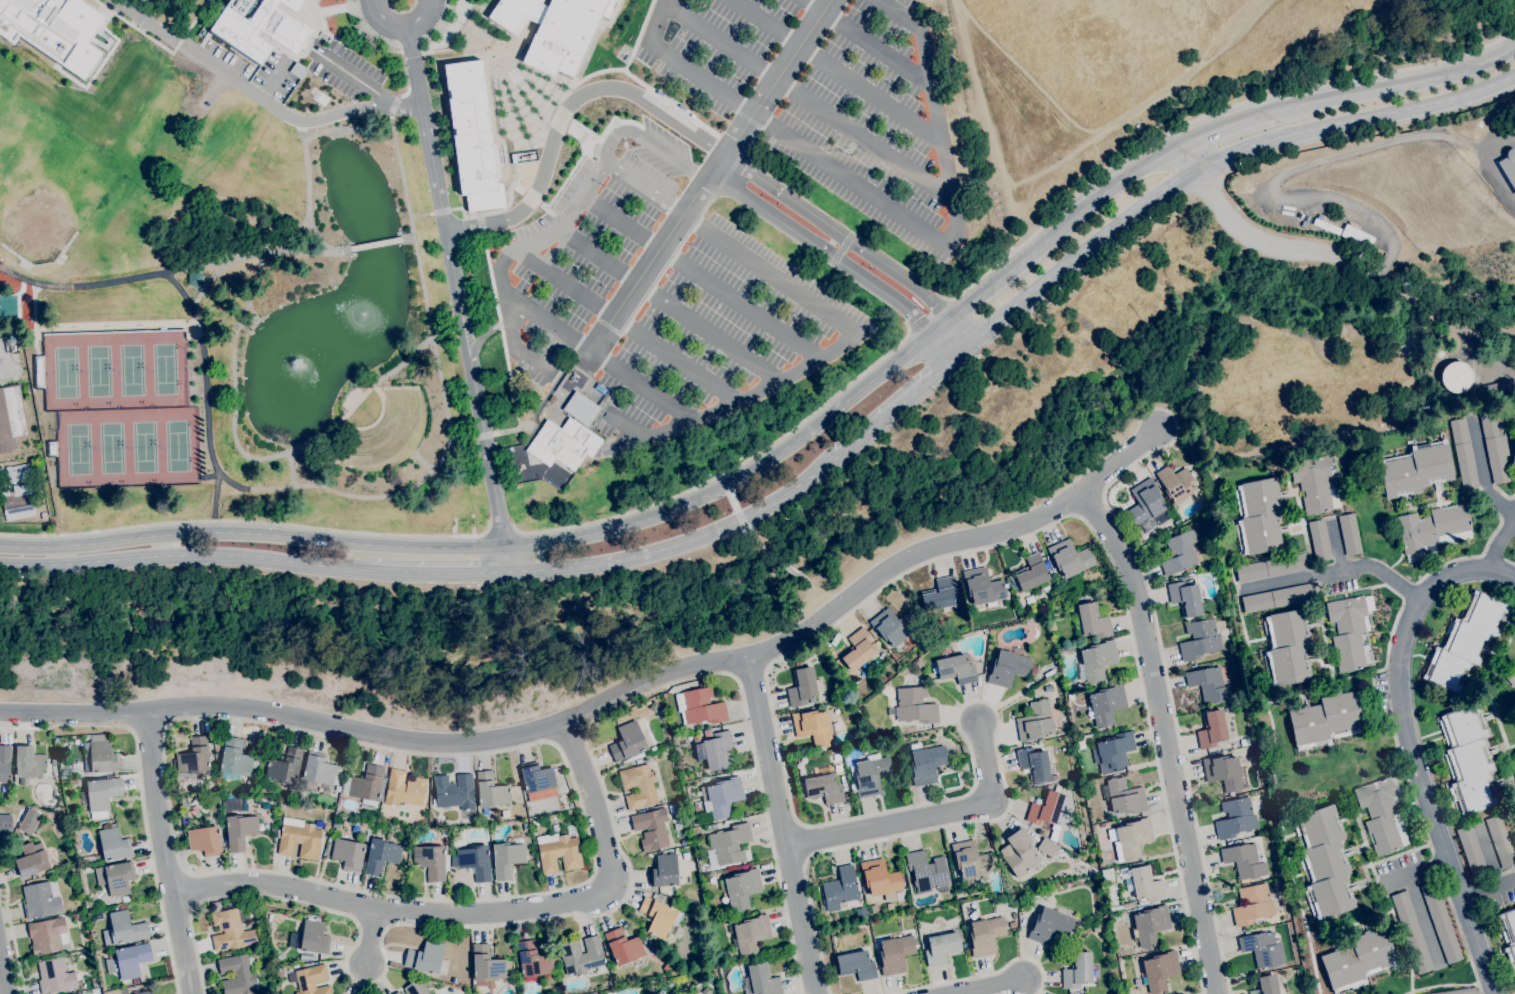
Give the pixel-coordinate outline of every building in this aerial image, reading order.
[(14,38),(0,29),(0,0),(84,0),(106,15),(89,40),(104,50),(86,77),(19,31),(14,38)] [(210,30),(230,0),(305,0),(296,13),(279,2),(275,7),(301,25),(302,24),(311,30),(300,47),(301,48),(296,55),(260,30),(256,36),(272,47),(261,65),(210,30)] [(487,16),(498,0),(542,0),(541,3),(547,6),(550,0),(617,0),(609,18),(601,15),(574,76),(557,69),(555,75),(523,60),(538,23),(527,18),(515,36),(487,16)] [(284,54),(287,50),(260,32),(257,36),(284,54)] [(377,50),(362,39),(366,34),(381,45),(377,50)] [(444,63),(482,58),(493,141),(498,141),(506,206),(468,211),(466,192),(461,193),(444,63)] [(1514,193),(1514,150),(1497,161),(1514,193)] [(196,269),(188,272),(187,282),(195,287),(203,282),(203,274),(196,269)] [(14,318),(0,318),(0,296),(13,296),(14,318)] [(1453,393),(1445,389),(1440,382),(1440,373),(1445,365),(1453,361),(1462,363),(1469,368),(1471,377),(1469,386),(1462,392),(1453,393)] [(17,449),(0,452),(0,387),(2,387),(18,384),(29,436),(15,439),(17,449)] [(587,427),(562,409),(575,390),(600,408),(587,427)] [(1493,485),(1479,417),(1500,412),(1509,455),(1504,456),(1509,481),(1493,485)] [(574,471),(555,458),(549,467),(525,450),(547,419),(560,429),(569,417),(603,441),(591,458),(585,454),(574,471)] [(1463,491),(1449,421),(1465,417),(1479,487),(1463,491)] [(1385,500),(1378,463),(1410,457),(1406,441),(1414,440),(1415,446),(1441,441),(1439,433),(1443,432),(1445,443),(1447,443),(1454,479),(1443,481),(1443,480),(1428,483),(1428,484),(1421,486),(1422,492),(1411,495),(1411,493),(1396,496),(1397,497),(1385,500)] [(1305,515),(1302,497),(1305,496),(1304,491),(1301,492),(1299,482),(1293,484),(1289,463),(1309,459),(1310,465),(1313,464),(1312,458),(1327,455),(1327,457),(1334,456),(1336,469),(1334,469),(1335,473),(1331,474),(1331,475),(1326,476),(1328,488),(1333,487),(1333,488),(1334,488),(1335,492),(1334,492),(1334,494),(1338,493),(1341,507),(1332,508),(1333,510),(1322,512),(1322,513),(1315,515),(1315,514),(1305,515)] [(13,483),(12,481),(4,482),(2,468),(30,463),(33,476),(21,478),(22,481),(18,482),(18,483),(13,483)] [(1179,510),(1176,505),(1175,505),(1170,498),(1169,499),(1163,490),(1165,489),(1155,473),(1167,465),(1173,475),(1185,467),(1195,482),(1189,486),(1191,488),(1194,485),(1197,489),(1188,495),(1192,501),(1179,510)] [(1136,527),(1135,525),(1134,525),(1130,519),(1131,519),(1126,511),(1138,504),(1129,490),(1150,477),(1159,492),(1158,493),(1162,500),(1160,501),(1166,509),(1152,518),(1152,517),(1145,522),(1146,524),(1142,527),(1140,525),(1136,527)] [(1248,555),(1247,554),(1243,555),(1242,552),(1240,552),(1237,538),(1237,539),(1234,525),(1237,524),(1236,521),(1240,520),(1240,519),(1244,518),(1238,490),(1237,490),(1236,486),(1240,485),(1240,484),(1275,477),(1282,514),(1276,515),(1282,548),(1248,555)] [(6,522),(1,497),(10,495),(9,493),(14,493),(13,485),(29,481),(36,516),(6,522)] [(1407,562),(1406,555),(1404,555),(1396,516),(1417,512),(1418,522),(1423,521),(1422,518),(1431,516),(1430,510),(1441,507),(1442,510),(1455,508),(1454,505),(1466,502),(1468,511),(1469,511),(1470,517),(1469,518),(1472,530),(1470,530),(1472,538),(1458,541),(1457,537),(1451,538),(1452,542),(1438,544),(1439,551),(1422,554),(1423,559),(1407,562)] [(1345,556),(1337,516),(1354,513),(1362,553),(1345,556)] [(1316,562),(1307,522),(1324,519),(1332,559),(1316,562)] [(1165,577),(1159,563),(1171,558),(1164,540),(1174,536),(1174,534),(1185,530),(1183,526),(1188,524),(1190,530),(1192,529),(1197,541),(1190,544),(1198,563),(1191,565),(1192,566),(1165,577)] [(1064,579),(1060,570),(1058,571),(1056,566),(1055,566),(1046,548),(1068,538),(1075,553),(1087,547),(1091,555),(1092,555),(1095,561),(1094,561),(1095,564),(1064,579)] [(1021,592),(1013,573),(1028,566),(1024,558),(1038,552),(1048,575),(1053,573),(1055,579),(1049,581),(1051,585),(1041,589),(1039,584),(1021,592)] [(1238,583),(1235,566),(1304,553),(1308,570),(1238,583)] [(970,606),(966,586),(965,586),(962,572),(986,567),(990,585),(1003,583),(1006,599),(988,602),(988,603),(970,606)] [(924,612),(921,594),(920,594),(920,592),(936,589),(935,579),(954,575),(957,593),(953,593),(955,606),(924,612)] [(1183,618),(1179,602),(1170,604),(1167,584),(1189,580),(1190,585),(1196,584),(1203,614),(1183,618)] [(1244,614),(1241,597),(1270,591),(1310,583),(1313,599),(1274,608),(1274,607),(1244,614)] [(1458,696),(1424,681),(1425,680),(1421,678),(1423,674),(1423,675),(1435,647),(1439,648),(1439,647),(1441,648),(1442,646),(1443,646),(1448,634),(1445,633),(1451,621),(1453,621),(1454,618),(1458,620),(1458,618),(1470,592),(1472,593),(1473,590),(1477,591),(1478,590),(1511,605),(1507,616),(1505,615),(1500,628),(1501,629),(1497,639),(1491,636),(1487,644),(1486,643),(1481,656),(1482,657),(1477,667),(1472,665),(1468,672),(1467,671),(1461,685),(1463,685),(1458,696)] [(1339,673),(1331,636),(1338,635),(1335,622),(1329,623),(1325,603),(1363,595),(1363,597),(1371,595),(1375,612),(1371,613),(1367,614),(1367,615),(1366,615),(1367,617),(1366,617),(1369,630),(1365,631),(1365,632),(1359,633),(1362,645),(1366,645),(1366,646),(1367,646),(1368,649),(1367,650),(1367,652),(1363,653),(1366,668),(1339,673)] [(1095,639),(1094,634),(1082,636),(1076,605),(1096,601),(1099,618),(1108,616),(1112,635),(1095,639)] [(893,648),(887,640),(885,641),(880,634),(879,635),(869,622),(888,607),(897,620),(908,612),(920,627),(893,648)] [(1273,688),(1272,682),(1268,683),(1265,669),(1269,668),(1266,656),(1265,656),(1264,652),(1269,651),(1268,650),(1270,649),(1270,647),(1271,647),(1271,646),(1268,647),(1262,621),(1265,621),(1264,617),(1268,616),(1268,615),(1304,608),(1312,645),(1305,646),(1312,679),(1273,688)] [(1182,662),(1178,643),(1193,640),(1191,634),(1187,635),(1184,624),(1213,618),(1217,636),(1220,635),(1223,649),(1214,651),(1215,653),(1209,654),(1209,652),(1203,653),(1203,655),(1199,656),(1199,658),(1182,662)] [(860,673),(856,668),(852,672),(839,657),(853,646),(847,639),(862,626),(873,640),(869,644),(876,652),(865,662),(869,666),(860,673)] [(1372,665),(1366,633),(1359,634),(1365,666),(1372,665)] [(1090,684),(1090,683),(1087,683),(1086,680),(1079,681),(1078,673),(1079,673),(1077,664),(1082,663),(1079,650),(1089,648),(1088,646),(1097,644),(1096,643),(1113,639),(1118,663),(1102,667),(1105,680),(1108,679),(1108,683),(1104,684),(1104,680),(1096,681),(1096,683),(1090,684)] [(1010,689),(986,683),(991,666),(992,666),(994,658),(996,659),(998,649),(1014,653),(1014,654),(1032,659),(1031,662),(1032,662),(1030,669),(1029,668),(1027,677),(1014,673),(1010,689)] [(958,686),(956,676),(939,680),(937,673),(933,674),(931,667),(936,667),(934,660),(965,654),(968,665),(973,664),(977,681),(958,686)] [(1502,674),(1514,663),(1514,685),(1513,687),(1502,674)] [(790,708),(786,689),(795,687),(792,670),(812,666),(818,697),(806,700),(807,704),(790,708)] [(1204,704),(1200,685),(1187,688),(1184,672),(1213,667),(1213,668),(1219,667),(1223,686),(1230,685),(1232,698),(1204,704)] [(1107,730),(1106,727),(1099,728),(1099,727),(1096,728),(1092,710),(1091,710),(1088,694),(1098,692),(1097,690),(1105,688),(1105,687),(1122,683),(1127,707),(1111,711),(1114,724),(1110,725),(1111,729),(1107,730)] [(694,725),(693,723),(686,725),(685,724),(683,724),(681,712),(678,713),(674,694),(682,693),(682,692),(711,686),(713,697),(708,698),(710,704),(724,701),(728,721),(711,724),(710,721),(707,722),(707,720),(700,721),(700,724),(694,725)] [(921,724),(921,721),(918,721),(918,720),(910,720),(911,722),(904,722),(904,721),(896,721),(895,716),(888,716),(888,708),(895,708),(895,707),(898,707),(896,689),(926,686),(927,697),(922,697),(922,704),(937,703),(938,723),(921,724)] [(1327,750),(1326,743),(1300,748),(1300,749),(1297,750),(1296,746),(1295,746),(1287,711),(1321,704),(1319,698),(1356,690),(1363,725),(1362,726),(1363,730),(1359,731),(1359,733),(1333,738),(1332,736),(1331,737),(1331,739),(1330,739),(1330,742),(1332,742),(1332,743),(1334,743),(1335,748),(1327,750)] [(1019,742),(1015,719),(1031,716),(1029,702),(1038,701),(1037,700),(1044,698),(1044,700),(1048,699),(1051,717),(1054,733),(1044,735),(1044,737),(1037,738),(1037,739),(1019,742)] [(1461,817),(1460,813),(1456,800),(1453,802),(1448,789),(1450,788),(1449,785),(1453,783),(1453,782),(1444,755),(1446,754),(1445,750),(1449,749),(1439,721),(1441,720),(1440,716),(1443,715),(1443,714),(1478,701),(1481,712),(1480,713),(1485,726),(1486,726),(1490,737),(1484,739),(1486,746),(1485,747),(1490,760),(1491,760),(1495,771),(1489,773),(1492,780),(1490,781),(1495,794),(1496,794),(1500,804),(1465,817),(1465,816),(1461,817)] [(1200,750),(1196,731),(1205,729),(1201,713),(1221,709),(1227,740),(1216,742),(1217,746),(1200,750)] [(814,748),(811,735),(796,738),(791,714),(801,712),(801,713),(816,710),(817,713),(827,710),(830,726),(829,726),(833,744),(829,745),(830,746),(822,748),(822,746),(814,748)] [(615,763),(607,746),(622,740),(616,728),(635,720),(647,749),(615,763)] [(708,772),(702,741),(714,738),(713,733),(730,730),(734,749),(724,751),(728,768),(708,772)] [(1110,769),(1108,763),(1100,765),(1095,743),(1104,741),(1104,739),(1114,737),(1114,739),(1115,739),(1114,734),(1131,731),(1135,750),(1124,752),(1127,766),(1110,769)] [(91,773),(90,763),(86,764),(85,758),(84,758),(82,743),(89,742),(90,741),(90,735),(103,734),(103,735),(107,735),(107,740),(110,740),(110,748),(113,748),(113,752),(119,752),(120,770),(115,771),(115,770),(91,773)] [(194,774),(194,773),(177,774),(176,754),(191,753),(190,736),(207,735),(208,745),(210,773),(194,774)] [(233,780),(221,778),(222,772),(219,772),(224,748),(223,748),(225,736),(243,739),(241,751),(242,751),(241,754),(254,757),(253,759),(259,760),(256,777),(252,776),(253,769),(252,769),(250,777),(241,775),(240,780),(234,779),(233,780)] [(10,782),(0,782),(0,745),(11,746),(11,749),(10,749),(10,782)] [(42,778),(35,777),(35,775),(17,774),(17,768),(15,768),(16,745),(33,746),(33,754),(47,754),(47,757),(53,757),(53,758),(56,758),(57,763),(54,764),(53,762),(47,762),(46,769),(43,769),(42,778)] [(913,787),(910,771),(912,770),(910,762),(912,761),(910,751),(925,748),(925,749),(944,745),(944,749),(946,748),(947,756),(946,756),(947,764),(934,767),(937,782),(913,787)] [(296,785),(281,782),(281,780),(278,780),(278,781),(272,780),(272,778),(265,777),(268,758),(285,761),(286,754),(288,747),(303,750),(301,761),(300,761),(296,785)] [(1031,785),(1028,767),(1019,769),(1016,750),(1033,747),(1034,752),(1046,750),(1051,781),(1031,785)] [(858,798),(855,783),(856,783),(854,773),(856,773),(854,761),(867,758),(866,756),(879,753),(880,758),(888,757),(888,760),(889,760),(891,766),(890,767),(891,775),(878,777),(881,794),(858,798)] [(329,796),(321,794),(324,784),(318,782),(315,793),(303,791),(305,779),(302,779),(307,754),(325,758),(324,763),(337,766),(333,786),(331,786),(329,796)] [(1224,793),(1222,780),(1206,783),(1202,759),(1217,756),(1217,757),(1227,755),(1227,758),(1237,756),(1240,772),(1239,772),(1243,790),(1240,790),(1240,791),(1232,793),(1231,792),(1224,793)] [(628,811),(624,796),(638,792),(636,786),(622,790),(618,771),(636,767),(635,760),(641,759),(642,765),(648,764),(650,772),(654,770),(657,782),(652,783),(658,803),(628,811)] [(526,794),(521,770),(520,770),(519,766),(538,762),(538,764),(539,770),(552,767),(556,787),(526,794)] [(375,811),(360,808),(362,800),(347,797),(351,776),(365,779),(366,774),(364,774),(366,764),(384,768),(383,776),(386,777),(381,801),(377,801),(375,811)] [(825,805),(823,796),(807,799),(803,780),(821,776),(820,769),(831,767),(832,773),(833,773),(836,785),(841,784),(844,801),(825,805)] [(423,806),(422,806),(398,802),(397,807),(383,804),(384,797),(386,798),(388,784),(390,768),(406,771),(404,784),(406,784),(407,776),(428,779),(423,806)] [(479,809),(477,784),(476,772),(493,770),(493,779),(494,786),(508,785),(509,793),(510,793),(511,803),(503,804),(503,806),(497,807),(497,805),(495,805),(495,807),(479,809)] [(460,811),(460,806),(436,808),(436,805),(433,806),(432,799),(435,799),(433,776),(447,775),(448,783),(455,783),(456,788),(457,788),(456,774),(472,773),(475,809),(460,811)] [(716,821),(716,819),(712,820),(710,812),(705,813),(703,802),(708,801),(705,787),(714,785),(714,782),(723,781),(722,779),(739,776),(744,800),(728,803),(731,816),(722,818),(722,819),(716,821)] [(1122,814),(1122,812),(1112,814),(1109,798),(1106,780),(1109,780),(1109,778),(1115,777),(1115,778),(1124,776),(1127,790),(1143,786),(1148,810),(1131,814),(1131,812),(1122,814)] [(1376,857),(1372,845),(1375,844),(1371,833),(1368,834),(1364,822),(1370,820),(1366,807),(1359,809),(1353,789),(1390,776),(1390,778),(1394,777),(1398,787),(1401,786),(1403,792),(1396,794),(1396,796),(1396,798),(1397,797),(1402,810),(1398,812),(1403,824),(1399,826),(1402,832),(1405,831),(1409,844),(1402,847),(1403,848),(1392,852),(1385,855),(1385,854),(1376,857)] [(92,820),(91,812),(90,812),(89,805),(83,805),(82,799),(81,799),(81,793),(80,793),(80,791),(83,791),(83,784),(86,784),(86,781),(111,778),(121,777),(123,795),(112,796),(112,799),(108,799),(110,810),(107,811),(107,818),(92,820)] [(12,793),(1,793),(2,784),(12,784),(12,793)] [(1055,842),(1049,839),(1052,829),(1051,829),(1052,824),(1043,821),(1041,826),(1025,821),(1031,802),(1039,805),(1045,789),(1064,795),(1062,802),(1067,803),(1060,826),(1059,831),(1055,842)] [(1218,841),(1214,822),(1228,819),(1227,812),(1222,813),(1220,802),(1237,799),(1237,794),(1242,793),(1243,797),(1249,796),(1253,814),(1255,814),(1258,828),(1250,830),(1250,831),(1244,832),(1244,831),(1234,833),(1235,837),(1218,841)] [(229,811),(228,800),(239,798),(240,810),(229,811)] [(1313,921),(1312,917),(1316,916),(1307,890),(1306,891),(1304,887),(1309,885),(1308,884),(1298,854),(1304,851),(1303,850),(1305,849),(1304,847),(1307,847),(1303,835),(1299,836),(1292,818),(1333,803),(1337,814),(1335,815),(1340,829),(1342,828),(1345,839),(1339,841),(1342,849),(1340,849),(1345,863),(1347,862),(1350,873),(1344,875),(1347,883),(1345,884),(1350,897),(1352,896),(1356,908),(1321,920),(1320,918),(1316,920),(1316,919),(1313,921)] [(31,836),(18,829),(19,826),(17,825),(20,821),(21,822),(28,808),(42,815),(31,836)] [(643,852),(640,840),(644,839),(642,833),(647,832),(646,828),(633,832),(630,817),(665,808),(668,821),(664,823),(669,846),(643,852)] [(547,824),(546,816),(556,814),(558,822),(547,824)] [(1500,814),(1514,858),(1514,865),(1502,869),(1484,820),(1500,814)] [(1,838),(0,838),(0,815),(12,815),(11,833),(1,833),(1,838)] [(229,854),(228,844),(225,816),(241,815),(242,818),(257,816),(258,824),(263,824),(264,830),(259,831),(259,834),(244,842),(245,852),(229,854)] [(1125,862),(1125,861),(1118,862),(1113,842),(1117,841),(1117,840),(1109,841),(1107,830),(1115,828),(1124,826),(1124,824),(1132,822),(1131,820),(1149,817),(1154,841),(1138,844),(1141,857),(1132,859),(1133,861),(1125,862)] [(339,832),(332,831),(333,822),(340,824),(339,832)] [(717,867),(713,848),(711,849),(707,835),(716,833),(715,831),(722,830),(722,832),(729,830),(728,827),(731,827),(731,826),(747,822),(752,841),(738,844),(739,851),(743,850),(746,860),(717,867)] [(104,861),(103,857),(101,858),(97,843),(101,842),(98,830),(110,828),(109,824),(115,823),(115,827),(118,826),(121,839),(129,838),(133,855),(104,861)] [(317,861),(298,858),(300,844),(295,843),(293,856),(277,854),(279,838),(281,824),(303,827),(303,823),(315,824),(314,829),(322,830),(317,861)] [(1473,879),(1455,830),(1471,824),(1488,874),(1473,879)] [(204,857),(203,851),(198,851),(198,849),(189,850),(187,829),(217,826),(218,834),(220,833),(222,851),(221,851),(222,855),(204,857)] [(1020,873),(1016,867),(1011,870),(1000,856),(1012,847),(1005,838),(1021,827),(1032,841),(1029,843),(1038,855),(1036,856),(1039,860),(1039,861),(1042,865),(1032,872),(1029,868),(1028,869),(1027,868),(1020,873)] [(542,875),(539,859),(540,858),(536,837),(557,833),(558,836),(568,834),(569,839),(577,837),(583,868),(563,871),(561,857),(556,858),(558,872),(542,875)] [(380,877),(364,874),(366,862),(365,862),(371,837),(387,841),(386,842),(403,846),(398,865),(383,861),(382,867),(380,877)] [(1050,858),(1057,846),(1042,837),(1035,849),(1050,858)] [(360,872),(342,869),(344,862),(339,862),(339,860),(331,858),(334,838),(365,844),(361,869),(360,869),(360,872)] [(963,890),(959,869),(957,869),(954,852),(952,852),(950,844),(974,840),(977,855),(991,853),(992,861),(994,861),(995,868),(994,868),(994,871),(988,873),(988,874),(986,878),(979,879),(974,876),(972,876),(975,888),(963,890)] [(21,878),(20,875),(19,875),(16,867),(17,866),(14,859),(24,856),(20,845),(32,841),(33,845),(42,842),(44,849),(44,848),(50,867),(48,867),(49,871),(40,874),(40,873),(35,874),(35,873),(21,878)] [(495,881),(493,843),(507,843),(507,845),(524,844),(526,863),(522,863),(522,862),(510,862),(511,869),(511,880),(495,881)] [(1238,880),(1235,861),(1222,864),(1219,849),(1247,843),(1247,845),(1254,843),(1258,863),(1265,862),(1268,875),(1259,876),(1259,877),(1249,879),(1249,878),(1238,880)] [(475,883),(474,873),(474,867),(457,868),(457,867),(451,867),(450,856),(456,856),(456,849),(472,848),(472,845),(488,844),(491,871),(490,871),(491,882),(475,883)] [(427,882),(427,867),(413,867),(413,847),(444,846),(444,872),(445,872),(445,882),(427,882)] [(917,895),(915,886),(914,887),(913,880),(914,880),(913,873),(911,874),(911,871),(908,871),(904,854),(923,850),(926,864),(933,863),(932,858),(943,856),(949,885),(948,885),(949,891),(936,894),(934,888),(931,889),(931,891),(917,895)] [(649,887),(648,869),(656,869),(656,855),(676,854),(678,886),(649,887)] [(885,901),(883,894),(870,897),(868,887),(866,888),(862,871),(861,871),(859,863),(883,858),(886,874),(899,871),(901,880),(902,880),(904,886),(903,887),(904,890),(894,892),(896,899),(885,901)] [(123,895),(111,897),(108,883),(99,884),(96,869),(104,867),(129,861),(129,862),(132,861),(135,879),(128,880),(130,893),(127,894),(123,895)] [(827,913),(821,884),(840,880),(837,867),(852,864),(858,893),(857,893),(858,899),(838,903),(840,910),(827,913)] [(1148,902),(1147,898),(1135,900),(1133,890),(1127,891),(1124,879),(1131,877),(1129,869),(1149,865),(1152,881),(1161,880),(1165,899),(1148,902)] [(734,913),(734,912),(731,912),(727,894),(723,879),(733,877),(733,875),(741,873),(741,871),(757,868),(762,892),(747,895),(750,908),(740,910),(741,912),(734,913)] [(26,919),(23,905),(25,904),(22,886),(49,881),(49,882),(57,880),(63,912),(53,914),(53,913),(32,917),(32,918),(26,919)] [(1447,964),(1419,886),(1435,880),(1462,959),(1447,964)] [(1235,927),(1231,908),(1245,905),(1243,899),(1239,900),(1237,888),(1266,883),(1270,900),(1273,900),(1276,915),(1268,916),(1268,918),(1262,919),(1261,917),(1256,919),(1256,920),(1252,921),(1253,924),(1235,927)] [(1023,900),(1019,896),(1024,890),(1029,894),(1023,900)] [(1417,975),(1390,896),(1406,890),(1433,970),(1417,975)] [(664,939),(646,932),(653,916),(638,910),(644,896),(654,900),(678,910),(672,925),(670,924),(669,927),(670,927),(668,933),(667,933),(664,939)] [(214,951),(211,936),(223,933),(223,930),(218,931),(217,924),(213,925),(210,913),(224,910),(223,904),(234,902),(236,908),(237,907),(243,932),(256,929),(259,943),(238,947),(238,946),(214,951)] [(105,946),(102,930),(111,929),(113,928),(113,926),(110,927),(109,920),(110,920),(109,913),(120,911),(118,904),(124,903),(125,910),(127,909),(130,925),(146,922),(149,937),(138,940),(105,946)] [(1143,949),(1143,948),(1140,949),(1136,930),(1135,931),(1132,915),(1142,913),(1141,911),(1150,909),(1149,908),(1166,904),(1171,928),(1155,932),(1158,945),(1150,947),(1150,948),(1143,949)] [(1049,947),(1026,938),(1032,922),(1034,923),(1037,914),(1039,915),(1043,906),(1058,912),(1057,912),(1074,919),(1073,922),(1074,922),(1072,928),(1071,928),(1068,936),(1055,932),(1049,947)] [(1501,912),(1514,907),(1514,981),(1513,977),(1513,976),(1509,964),(1505,952),(1503,953),(1502,949),(1507,947),(1506,946),(1508,945),(1508,943),(1509,943),(1504,931),(1501,932),(1497,919),(1500,918),(1498,914),(1502,913),(1501,912)] [(743,959),(743,958),(740,958),(736,940),(736,941),(732,925),(742,923),(742,921),(759,917),(758,916),(767,914),(772,938),(756,941),(759,954),(750,956),(750,957),(743,959)] [(972,958),(970,950),(972,949),(969,932),(971,932),(969,922),(985,919),(985,920),(1003,916),(1003,919),(1005,919),(1006,926),(1005,926),(1007,935),(993,937),(996,953),(972,958)] [(33,957),(31,945),(32,945),(31,938),(30,938),(27,923),(32,922),(32,923),(64,917),(67,932),(66,932),(68,943),(61,944),(62,950),(41,955),(33,957)] [(328,954),(324,954),(301,951),(301,949),(289,947),(291,932),(302,934),(304,919),(314,920),(315,918),(320,918),(320,921),(324,922),(322,935),(331,936),(328,954)] [(1334,993),(1332,990),(1331,990),(1319,956),(1351,945),(1349,939),(1384,926),(1397,964),(1365,975),(1367,981),(1349,987),(1336,991),(1337,993),(1334,993)] [(617,967),(604,934),(620,927),(624,936),(626,941),(638,936),(646,955),(617,967)] [(928,968),(924,950),(929,949),(927,938),(957,931),(962,951),(945,955),(947,964),(928,968)] [(1256,969),(1253,950),(1240,952),(1237,937),(1265,932),(1265,933),(1272,932),(1274,940),(1279,939),(1280,943),(1282,943),(1286,964),(1256,969)] [(671,941),(665,938),(668,933),(674,935),(671,941)] [(575,977),(574,973),(566,975),(558,945),(577,940),(581,953),(586,952),(583,939),(598,935),(606,964),(604,965),(605,970),(598,972),(596,967),(586,970),(587,974),(575,977)] [(882,977),(880,968),(882,968),(878,951),(881,951),(879,941),(894,938),(912,935),(913,938),(914,938),(915,944),(914,944),(916,953),(903,956),(906,972),(882,977)] [(522,978),(518,954),(516,942),(534,939),(536,949),(537,954),(550,952),(553,973),(522,978)] [(434,973),(416,969),(403,967),(407,949),(417,951),(417,952),(418,953),(419,951),(423,951),(425,940),(445,945),(439,973),(434,972),(434,973)] [(120,981),(119,972),(108,974),(105,959),(116,957),(115,949),(139,944),(139,945),(149,943),(153,961),(141,963),(138,964),(141,977),(120,981)] [(474,981),(473,944),(488,944),(489,953),(493,953),(493,959),(505,959),(505,962),(509,962),(509,969),(505,969),(506,978),(499,978),(499,980),(492,980),(492,978),(490,978),(490,981),(474,981)] [(858,982),(856,973),(839,976),(835,956),(866,950),(869,961),(873,961),(877,978),(858,982)] [(1152,993),(1149,993),(1147,984),(1143,985),(1142,977),(1141,969),(1143,969),(1142,961),(1151,959),(1151,956),(1158,955),(1158,953),(1175,950),(1180,974),(1164,977),(1167,990),(1160,992),(1160,993),(1156,993),(1152,993)] [(1062,989),(1062,969),(1071,969),(1071,952),(1091,952),(1091,983),(1079,984),(1079,989),(1062,989)] [(255,993),(253,993),(247,993),(224,993),(221,981),(235,978),(234,972),(236,972),(236,971),(220,975),(217,959),(247,953),(251,974),(256,973),(258,984),(253,985),(255,993)] [(41,993),(38,980),(41,980),(37,962),(64,956),(65,964),(72,962),(73,968),(66,969),(66,973),(75,971),(78,987),(68,989),(41,993)] [(779,977),(783,993),(765,993),(744,993),(743,986),(744,986),(743,982),(745,981),(744,977),(749,976),(747,965),(765,962),(768,979),(779,977)] [(329,985),(331,993),(296,993),(295,992),(300,991),(295,971),(324,963),(328,979),(315,982),(316,988),(329,985)] [(668,972),(663,968),(666,963),(672,967),(668,972)] [(277,977),(275,967),(282,966),(282,967),(285,966),(286,970),(283,970),(284,976),(277,977)] [(1274,974),(1279,993),(1250,993),(1249,992),(1257,990),(1255,978),(1274,974)] [(428,991),(430,993),(407,993),(403,988),(419,977),(428,991)]
